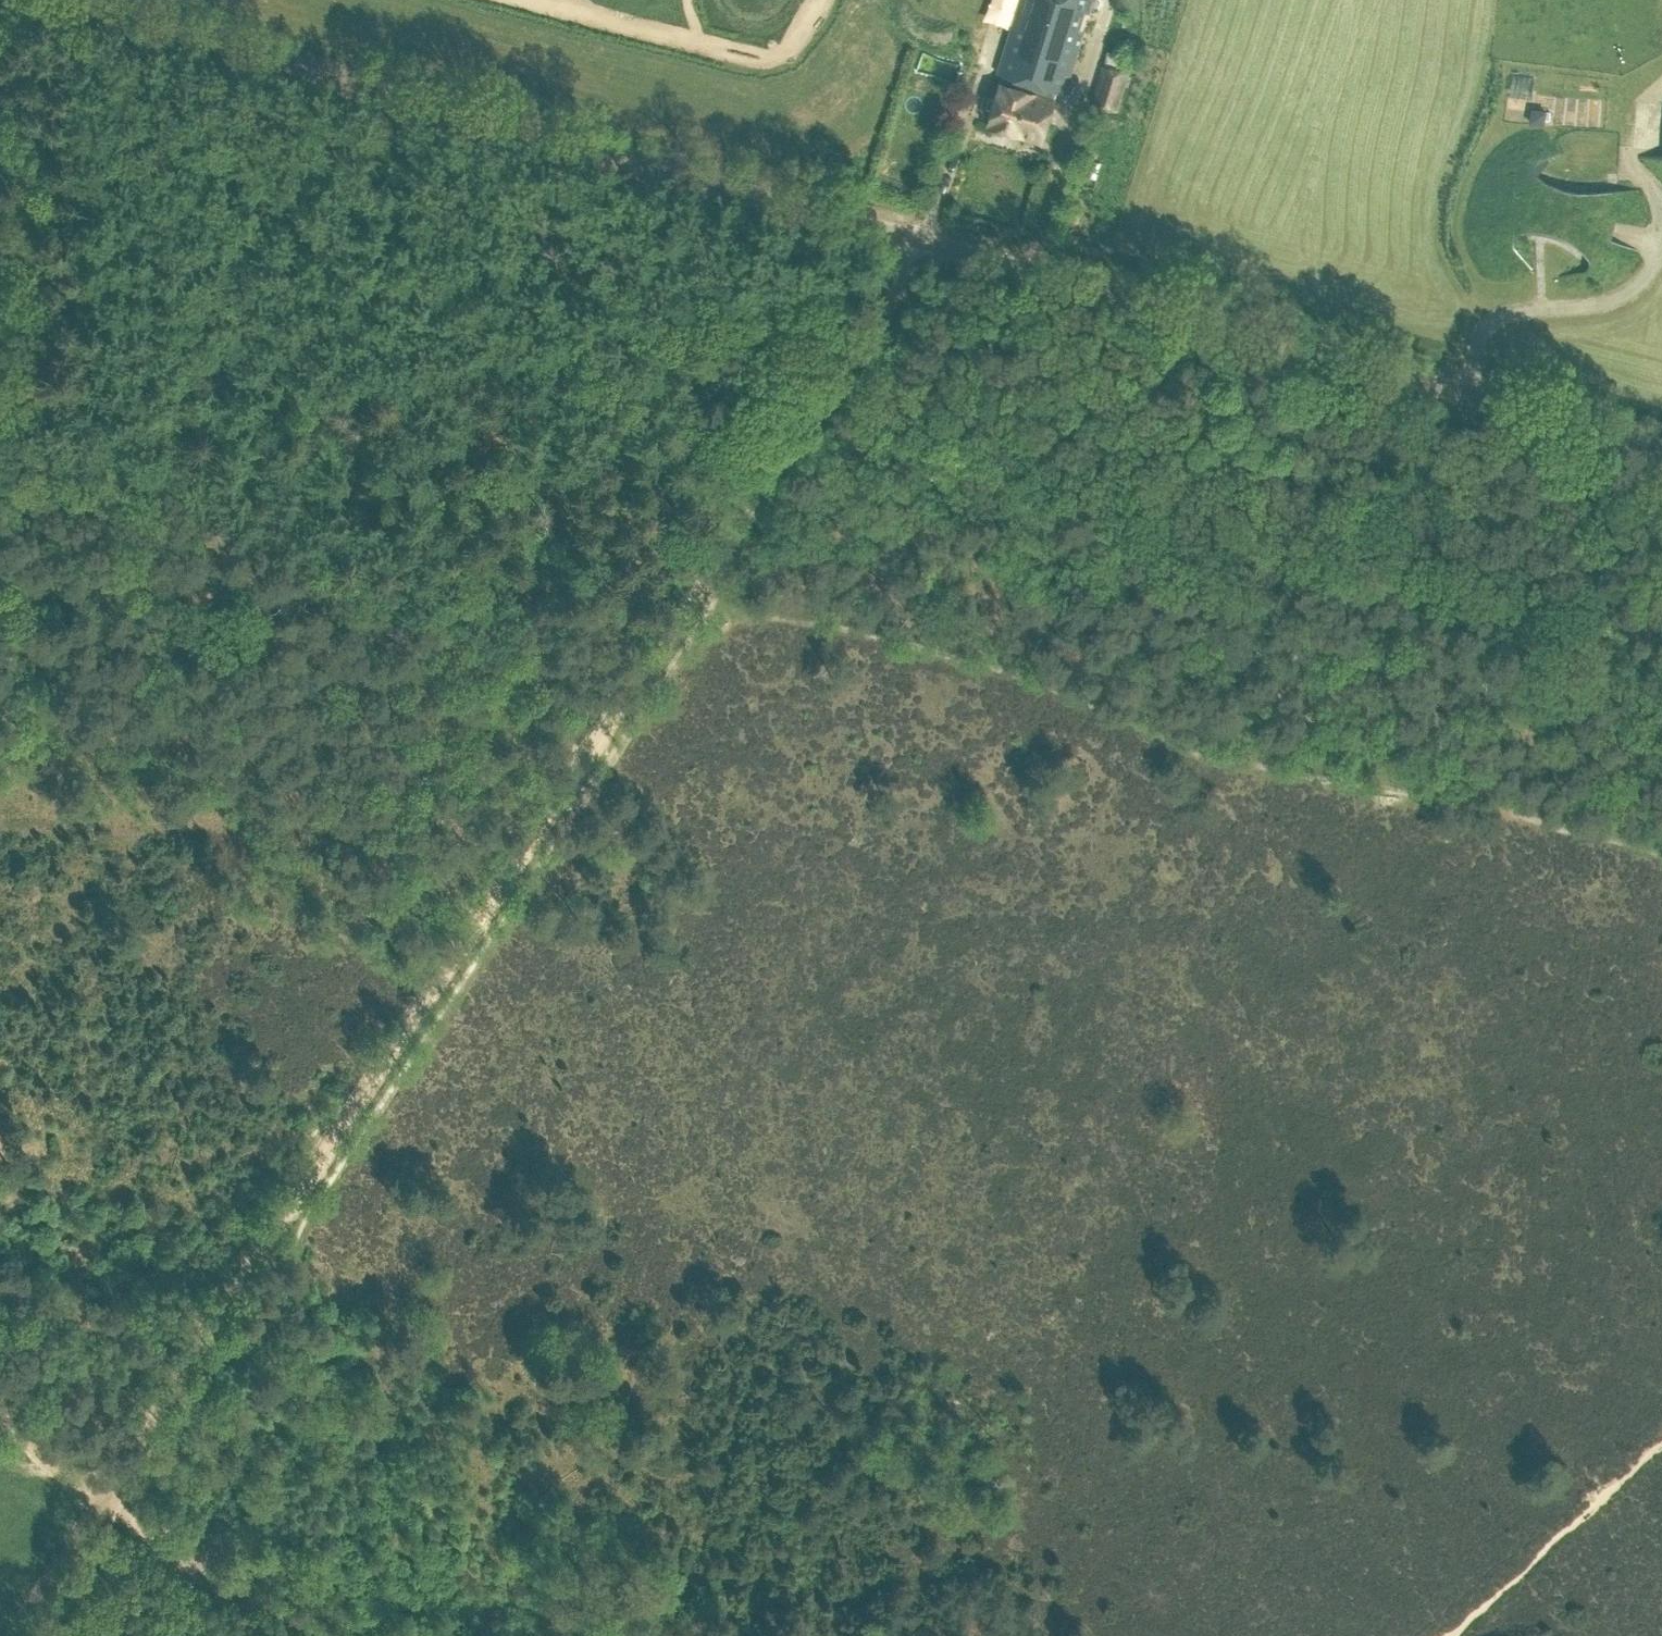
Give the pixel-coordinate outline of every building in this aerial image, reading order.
[(1007,131),(1018,134),(1041,142),(1043,134),(1057,91),(1061,93),(1067,73),(1071,75),(1085,30),(1079,28),(1085,11),(1090,12),(1094,0),(1020,0),(1015,17),(1003,55),(998,72),(1020,79),(1019,84),(1018,87),(1017,86),(1002,82),(999,92),(998,95),(987,92),(982,110),(993,113),(989,124),(989,125),(1007,131)] [(1104,68),(1100,82),(1093,105),(1116,113),(1128,75),(1104,68)] [(1545,110),(1532,108),(1530,122),(1544,124),(1545,110)] [(1073,212),(1070,221),(1076,223),(1079,214),(1073,212)]
